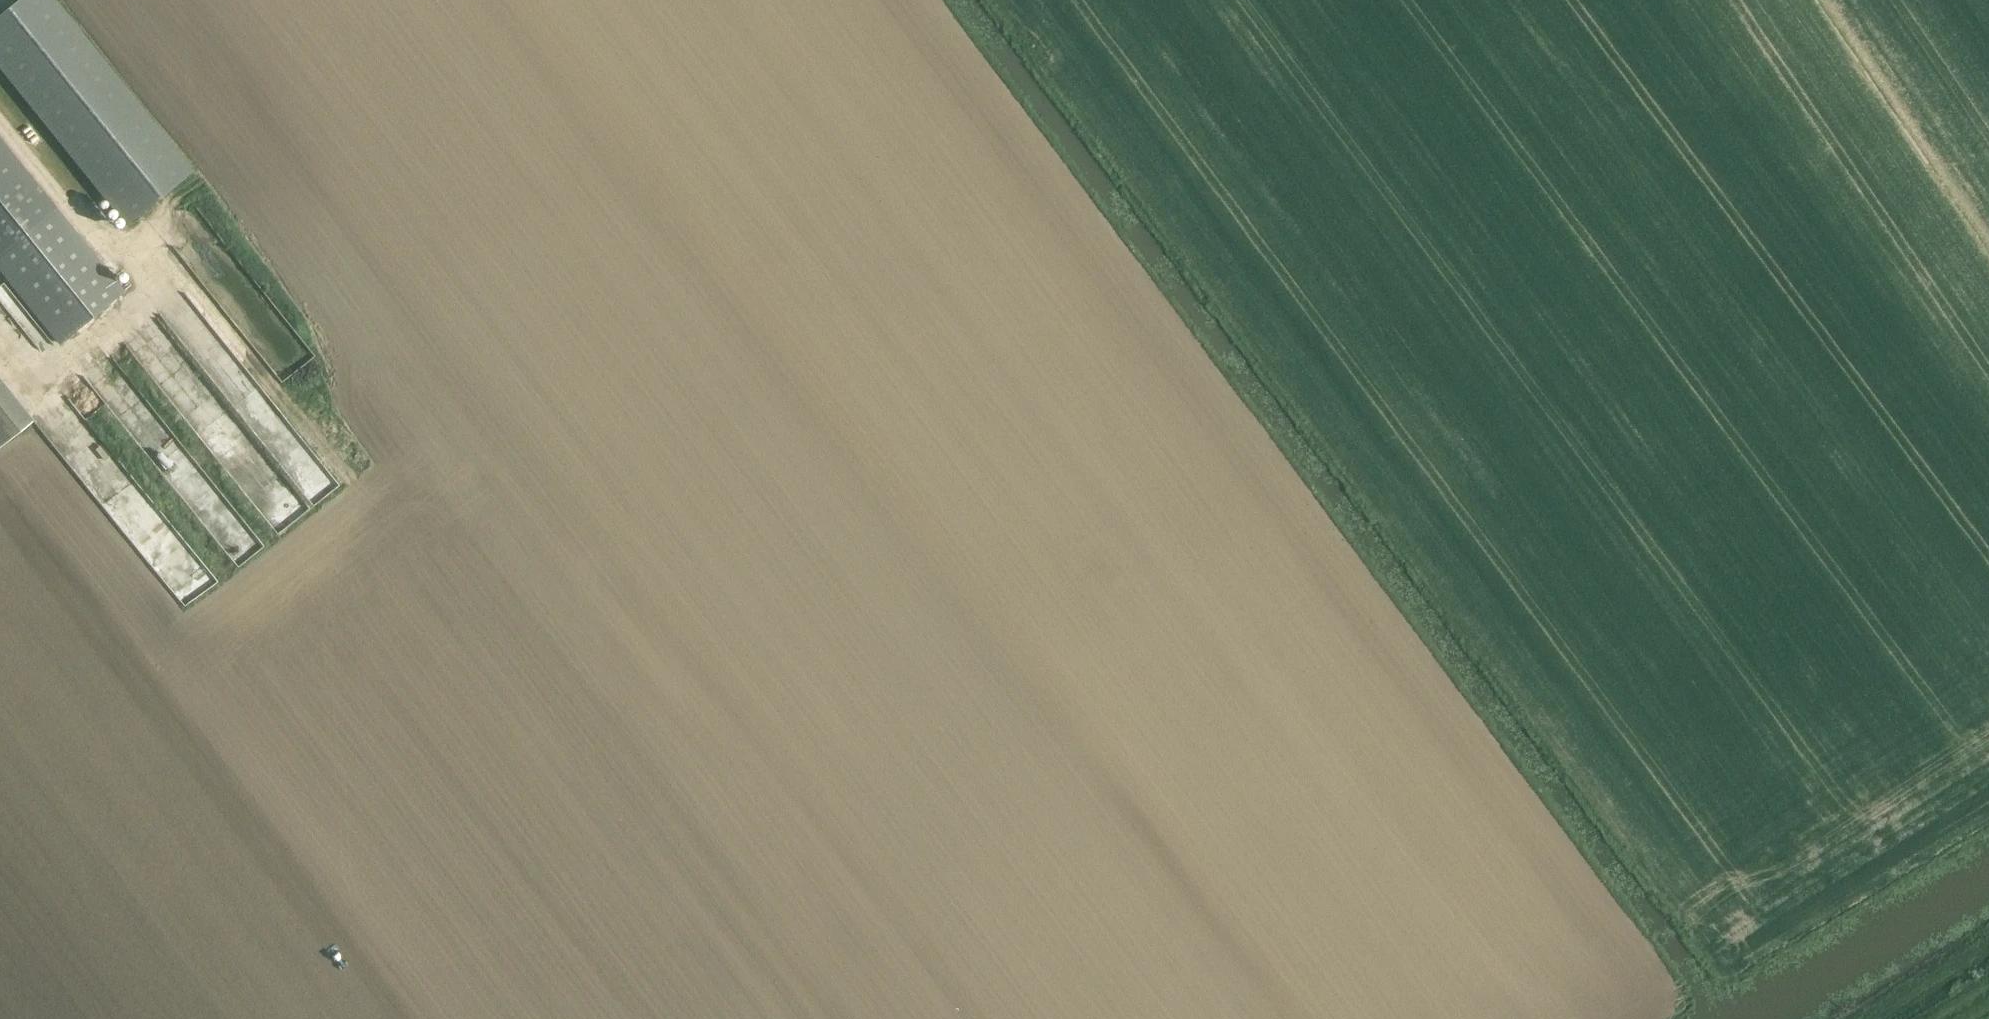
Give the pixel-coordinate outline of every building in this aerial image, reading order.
[(55,0),(18,0),(0,14),(0,70),(125,226),(193,171),(55,0)] [(58,343),(122,291),(57,211),(0,141),(0,272),(58,343)]
